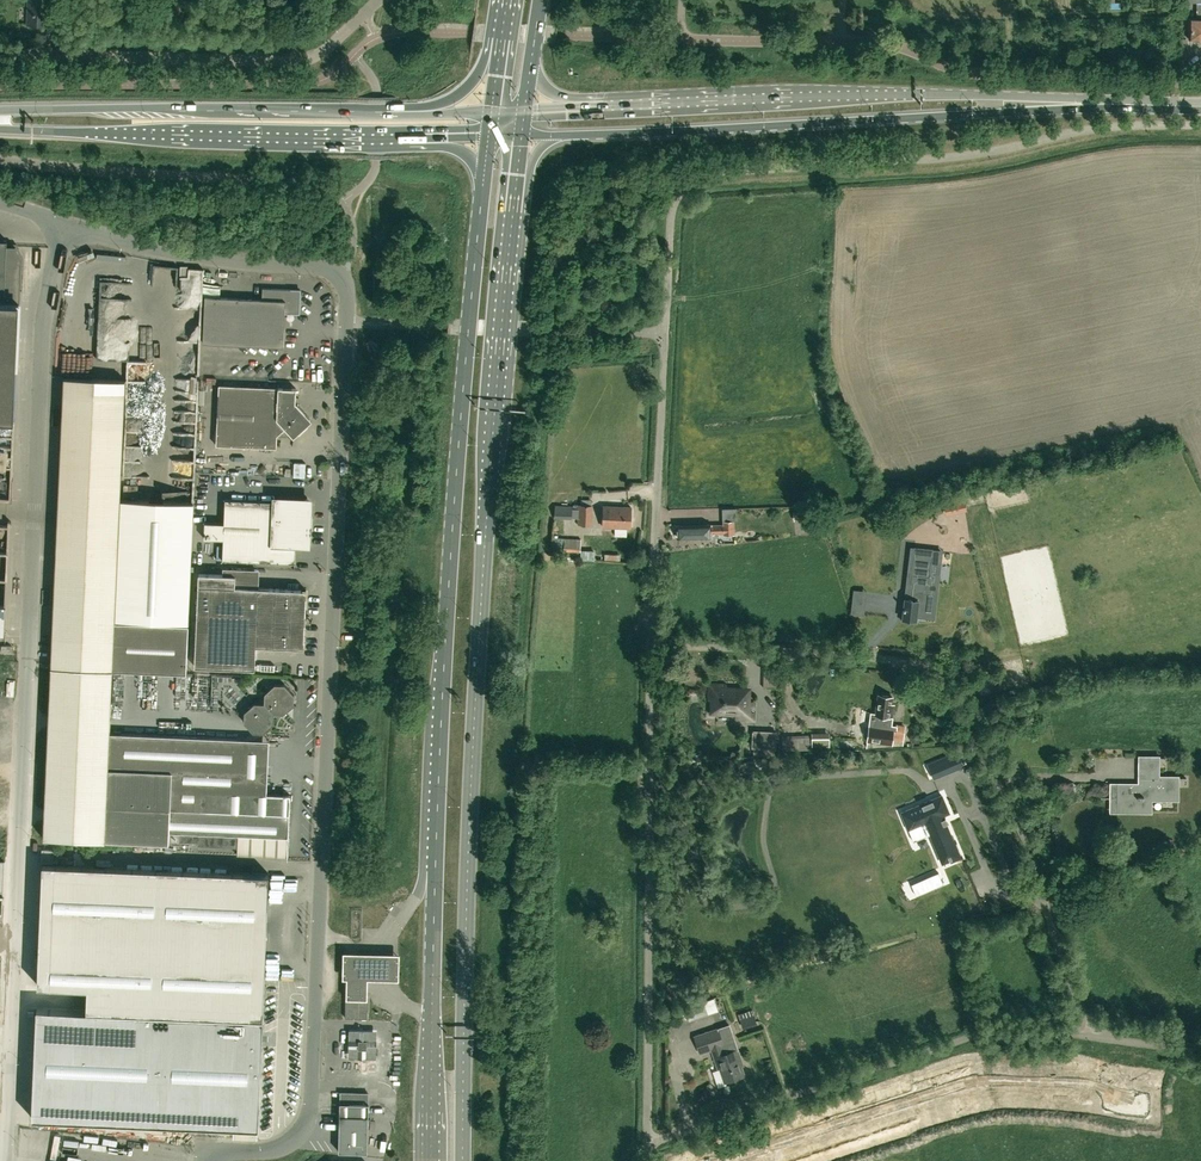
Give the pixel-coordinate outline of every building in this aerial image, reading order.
[(49,0),(28,0),(28,24),(48,24),(49,0)] [(1192,39),(1192,41),(1196,41),(1197,39),(1200,39),(1200,3),(1200,2),(1197,2),(1196,19),(1190,19),(1190,39),(1192,39)] [(0,240),(0,301),(20,302),(22,258),(16,246),(7,245),(7,240),(0,240)] [(299,313),(300,289),(262,288),(262,299),(205,297),(203,343),(283,347),(285,312),(299,313)] [(20,302),(0,301),(0,419),(15,420),(20,302)] [(64,377),(51,667),(113,669),(186,673),(188,625),(115,622),(126,380),(64,377)] [(205,390),(205,384),(174,382),(173,405),(188,406),(189,391),(205,392),(204,406),(210,406),(211,390),(205,390)] [(216,445),(276,448),(277,435),(285,428),(293,437),(312,420),(296,402),(296,388),(219,385),(216,445)] [(285,476),(285,465),(270,465),(270,476),(285,476)] [(275,501),(225,499),(224,523),(205,522),(204,539),(223,540),(223,560),(295,563),(296,546),(305,547),(310,542),(312,503),(307,498),(280,497),(275,501)] [(115,622),(188,625),(194,502),(120,499),(115,622)] [(950,515),(972,511),(970,502),(949,507),(950,515)] [(555,517),(572,518),(572,506),(555,505),(555,517)] [(592,505),(591,505),(579,505),(578,524),(591,525),(592,505)] [(630,527),(631,507),(604,506),(603,526),(630,527)] [(807,518),(806,511),(793,512),(794,520),(807,518)] [(724,533),(724,524),(711,525),(678,526),(678,528),(677,529),(677,534),(678,535),(678,538),(698,537),(712,537),(718,537),(718,533),(724,533)] [(581,552),(582,538),(565,538),(564,551),(581,552)] [(593,559),(594,551),(582,550),(582,559),(593,559)] [(12,551),(0,551),(0,578),(12,578),(12,551)] [(914,583),(913,587),(912,600),(905,599),(903,619),(904,619),(904,621),(910,622),(910,620),(917,620),(918,611),(922,612),(923,602),(935,603),(937,585),(929,584),(932,562),(915,560),(912,583),(914,583)] [(195,666),(255,668),(256,646),(304,648),(307,590),(235,586),(236,575),(199,573),(195,666)] [(973,582),(961,585),(965,600),(977,597),(973,582)] [(852,604),(851,612),(863,613),(864,605),(852,604)] [(239,739),(110,733),(113,669),(51,667),(44,838),(181,845),(181,841),(198,842),(197,845),(216,846),(216,853),(288,857),(290,795),(243,792),(245,745),(239,739)] [(285,684),(275,683),(265,693),(264,702),(254,702),(244,711),(244,722),(253,732),(263,732),(274,723),(274,713),(284,714),(294,704),(294,694),(285,684)] [(755,720),(756,701),(746,701),(746,689),(726,688),(726,684),(709,683),(708,700),(715,700),(714,711),(734,712),(734,719),(755,720)] [(892,696),(879,694),(876,714),(873,714),(871,725),(869,725),(866,747),(902,745),(905,726),(896,725),(896,726),(891,725),(894,705),(891,705),(892,696)] [(776,748),(776,732),(754,731),(753,746),(776,748)] [(1178,798),(1178,777),(1158,777),(1158,757),(1138,757),(1138,782),(1110,782),(1110,798),(1120,798),(1120,810),(1150,811),(1151,798),(1178,798)] [(944,773),(939,759),(928,764),(933,778),(944,773)] [(962,856),(955,839),(953,840),(946,824),(948,823),(948,822),(945,823),(944,819),(946,818),(946,817),(944,818),(942,815),(949,812),(942,795),(901,812),(909,829),(913,841),(930,834),(942,862),(950,859),(951,861),(962,856)] [(42,849),(41,862),(53,863),(54,850),(42,849)] [(43,864),(38,985),(88,987),(87,1010),(263,1018),(269,874),(43,864)] [(366,992),(366,978),(397,979),(397,954),(346,953),(346,979),(347,979),(347,992),(366,992)] [(346,996),(345,1017),(367,1018),(368,996),(346,996)] [(87,1010),(37,1008),(32,1118),(216,1126),(258,1127),(263,1018),(87,1010)] [(743,1026),(756,1021),(752,1009),(738,1014),(743,1026)] [(720,1067),(725,1081),(744,1074),(739,1061),(741,1060),(729,1025),(695,1036),(701,1052),(712,1048),(719,1068),(720,1067)] [(341,1102),(368,1103),(368,1093),(341,1092),(341,1102)] [(368,1103),(341,1102),(340,1102),(338,1151),(368,1152),(369,1103),(368,1103)]
